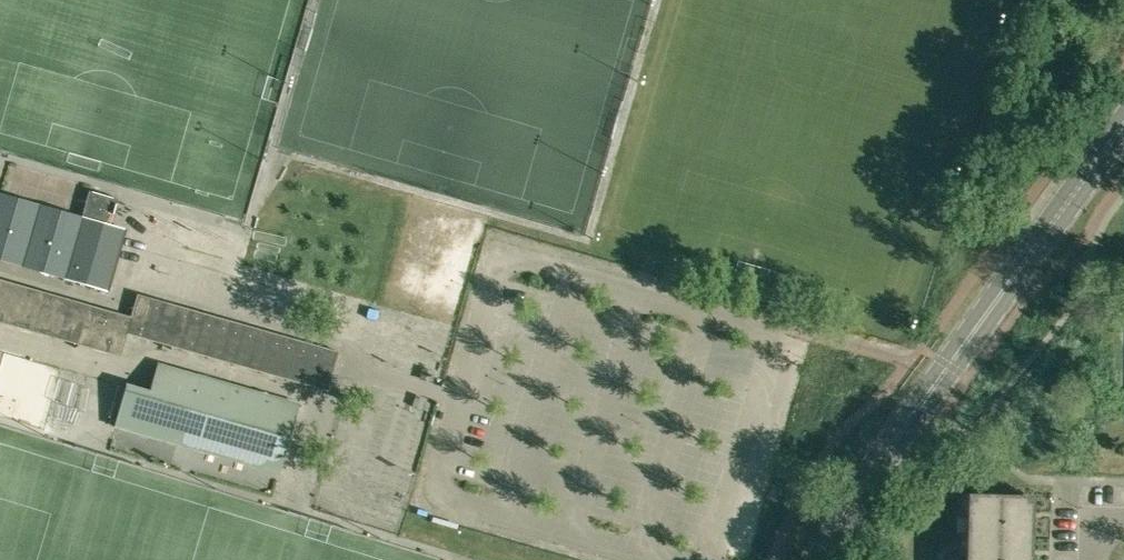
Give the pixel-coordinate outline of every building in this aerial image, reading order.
[(0,194),(0,259),(107,290),(124,230),(107,225),(110,214),(113,215),(117,198),(88,189),(80,217),(0,194)] [(121,356),(127,334),(227,363),(238,323),(137,294),(131,317),(0,279),(0,322),(121,356)] [(238,323),(227,363),(327,391),(338,351),(238,323)] [(128,384),(116,427),(181,445),(183,437),(264,460),(264,461),(281,466),(281,465),(278,464),(282,448),(286,450),(299,404),(157,364),(150,390),(128,384)] [(946,497),(946,492),(946,485),(935,485),(934,496),(946,497)] [(1026,495),(969,494),(967,559),(1030,559),(1032,495),(1026,495)]
